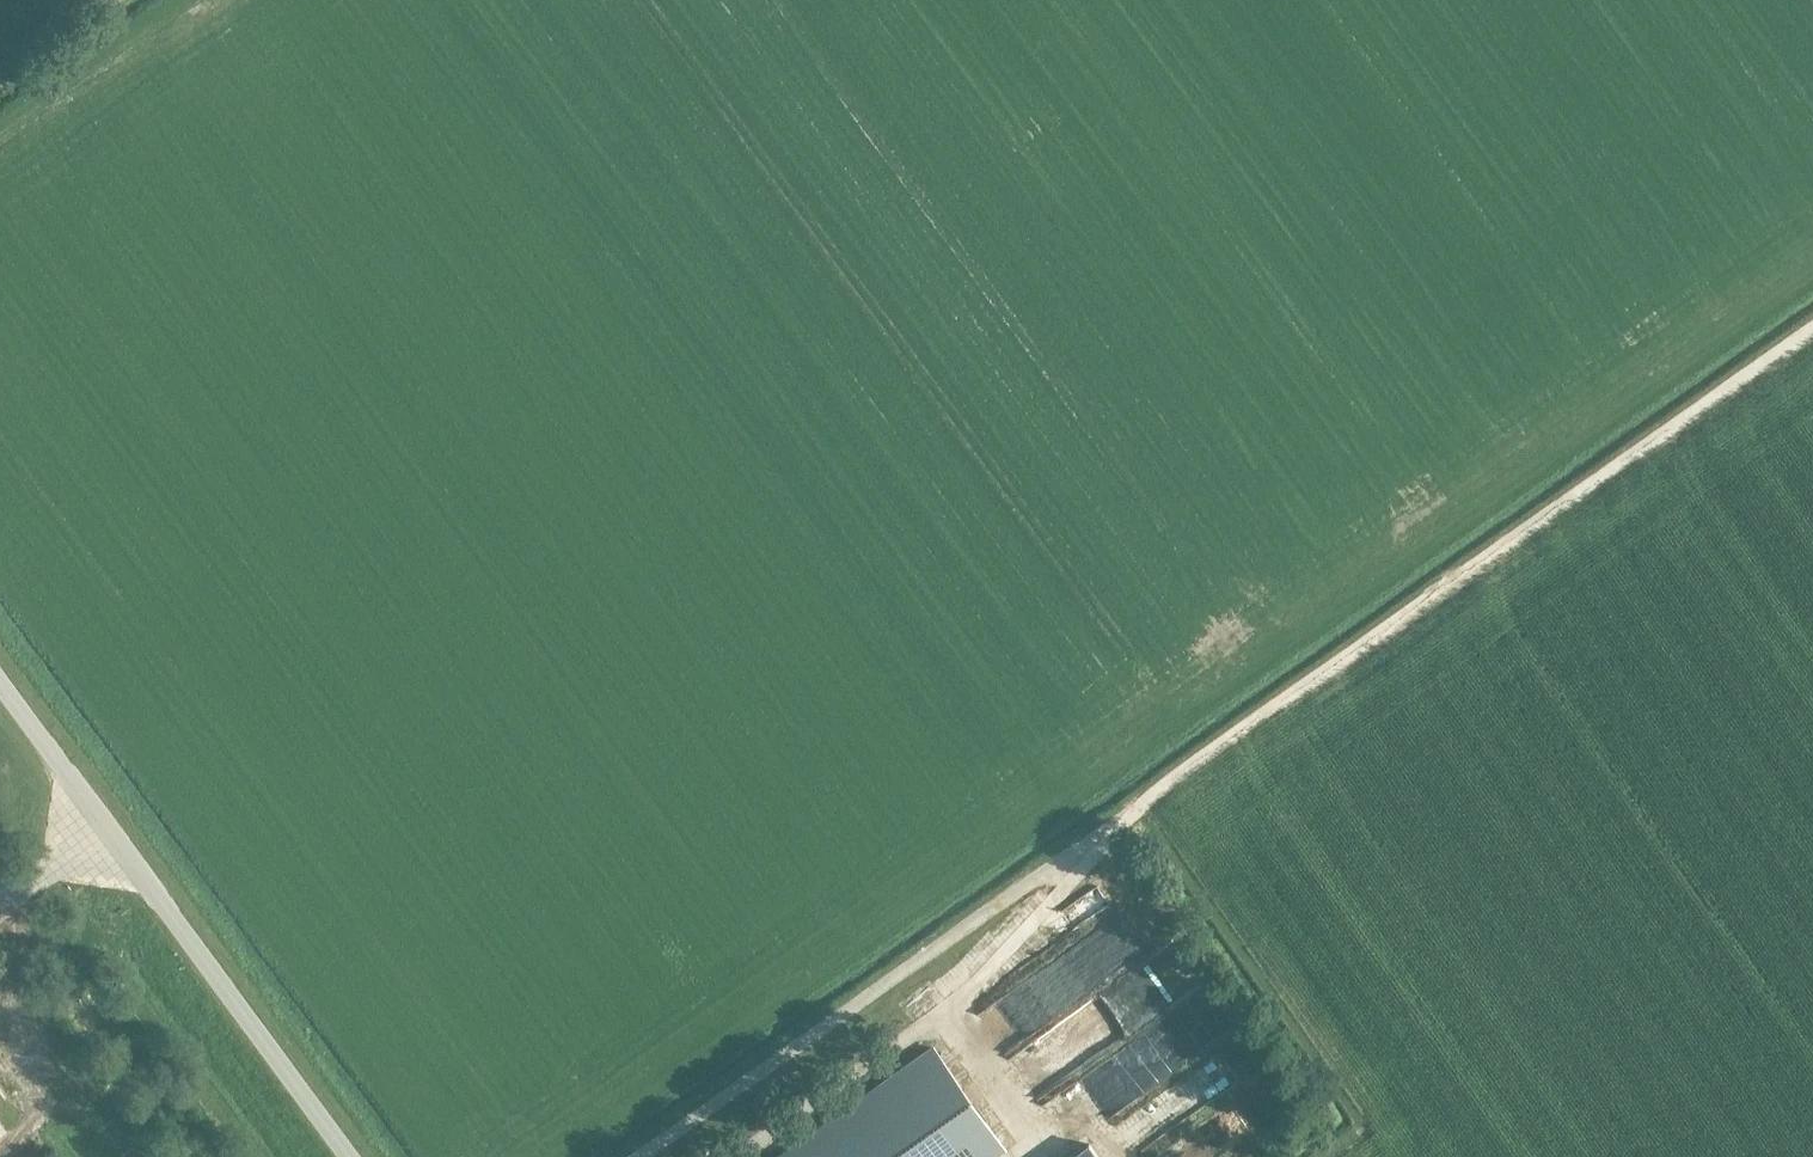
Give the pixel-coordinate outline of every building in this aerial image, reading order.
[(1098,948),(1098,947),(1046,971),(1063,1008),(1084,998),(1076,980),(1114,963),(1105,945),(1098,948)] [(1069,1017),(1036,1038),(1059,1073),(1092,1052),(1069,1017)] [(1003,1147),(934,1048),(780,1156),(990,1156),(1003,1147)] [(1074,1156),(1099,1156),(1091,1145),(1074,1156)]
